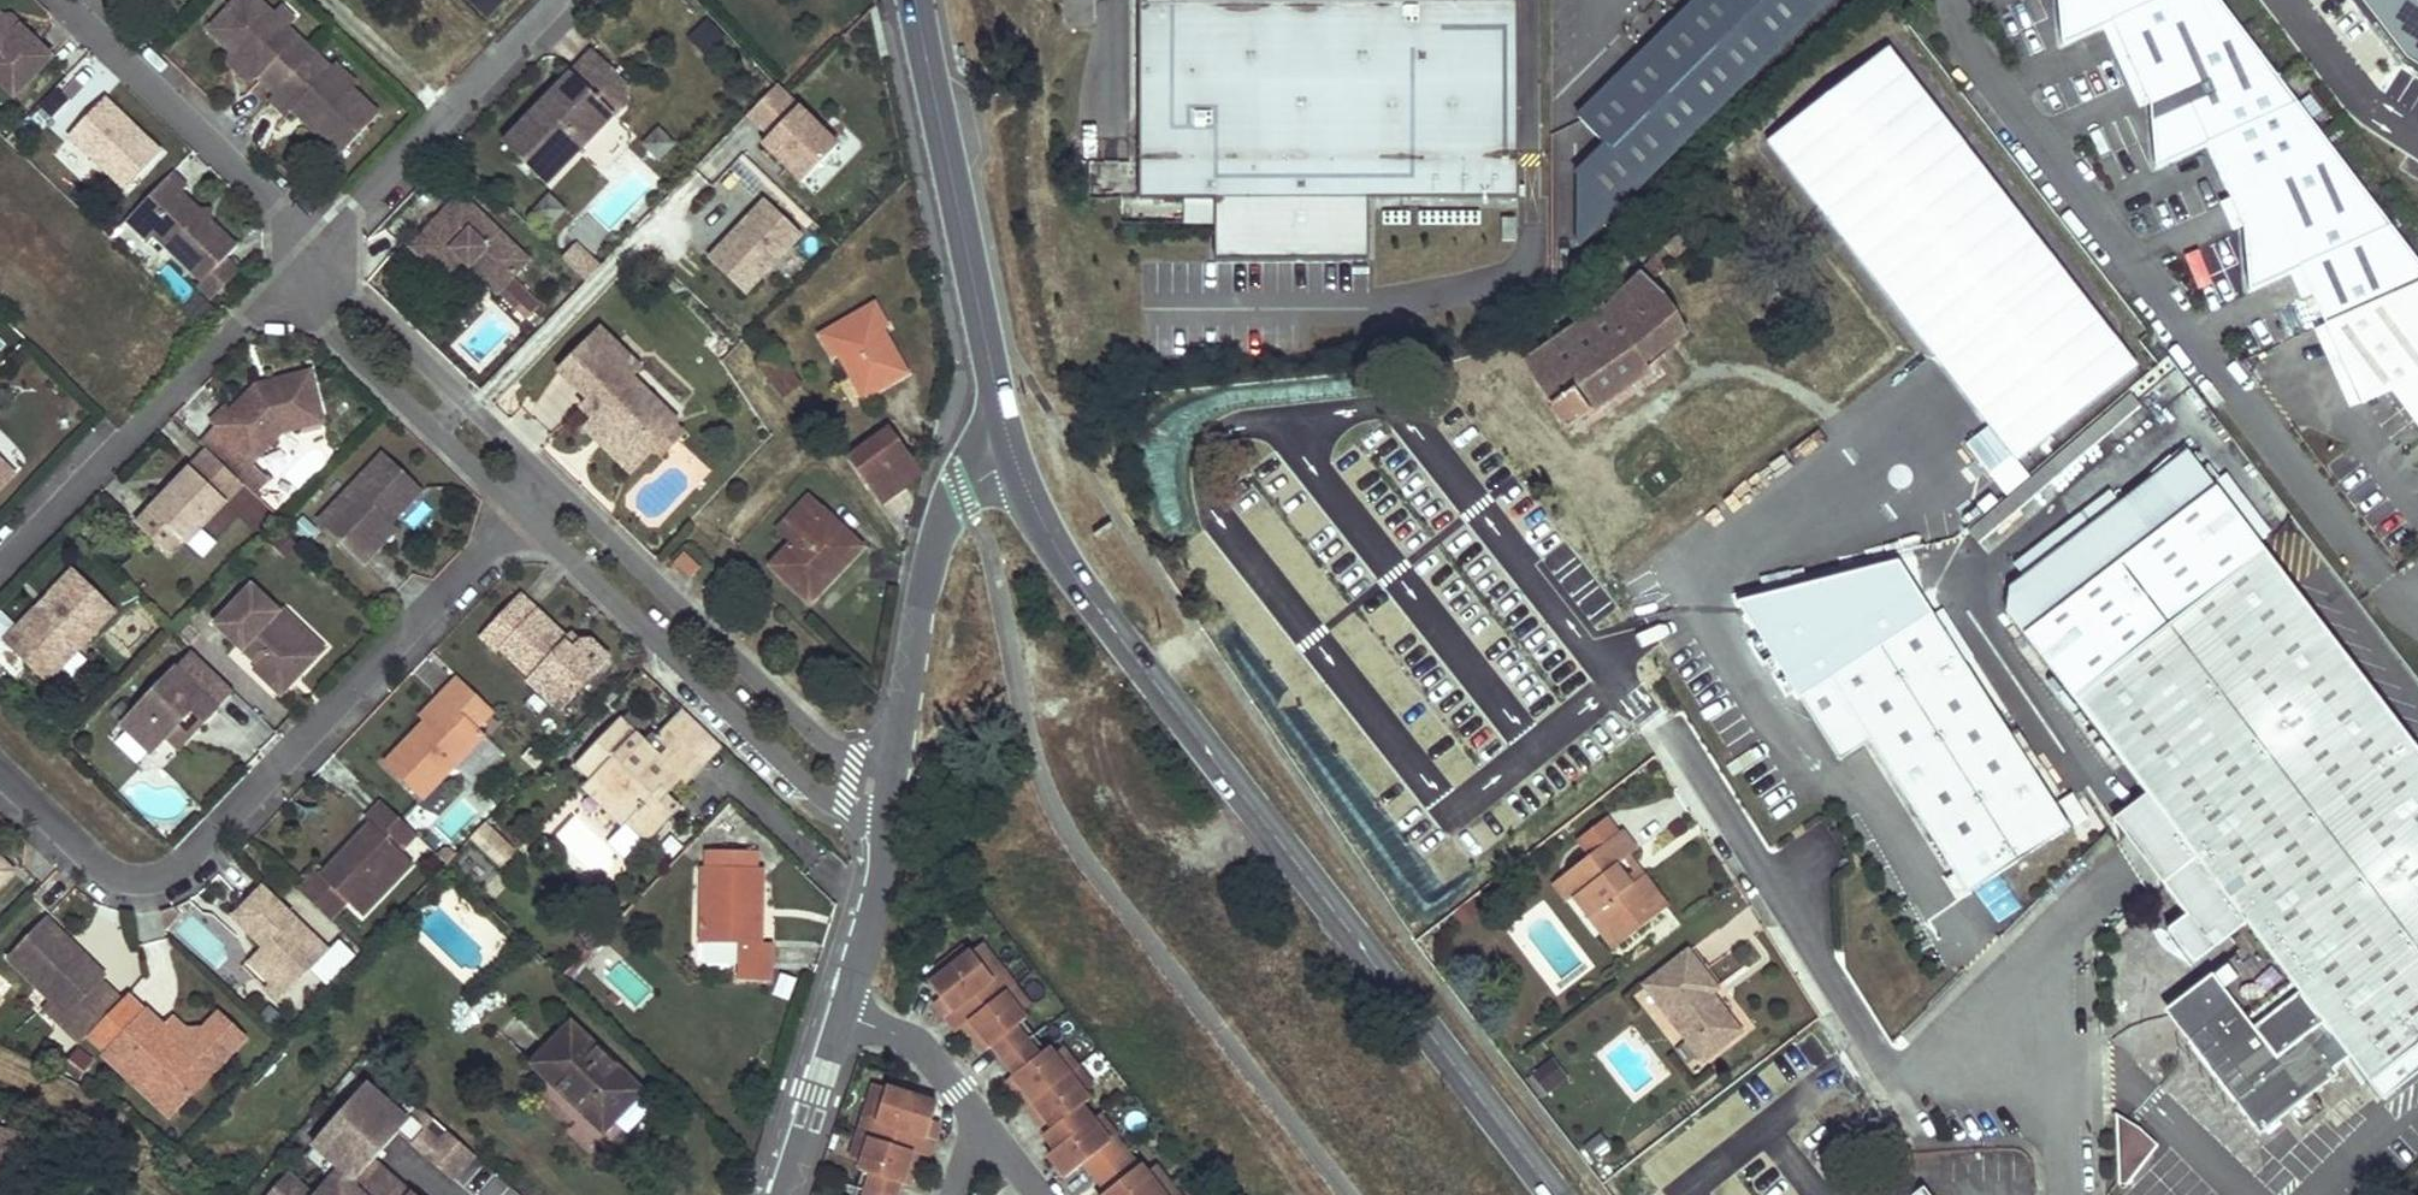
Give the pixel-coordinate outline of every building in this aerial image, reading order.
[(207,31),(229,53),(256,79),(275,97),(269,103),(284,119),(291,112),(296,107),(313,123),(307,129),(337,157),(377,117),(350,91),(346,94),(327,75),(330,72),(287,30),(272,15),(256,0),(237,0),(207,31)] [(1143,197),(1181,197),(1212,197),(1220,197),(1220,258),(1373,258),(1373,197),(1528,197),(1528,185),(1522,185),(1522,0),(1143,0),(1143,197)] [(1577,120),(1605,149),(1576,178),(1576,245),(1824,0),(1698,0),(1577,120)] [(2211,0),(2053,0),(2056,49),(2108,26),(2144,108),(2150,173),(2201,150),(2238,231),(2243,296),(2294,273),(2318,328),(2417,283),(2417,274),(2211,0)] [(2355,0),(2296,0),(2381,109),(2417,83),(2417,80),(2355,0)] [(280,8),(272,15),(287,30),(294,22),(280,8)] [(14,99),(52,59),(20,29),(16,33),(2,19),(0,17),(0,86),(14,99)] [(9,18),(2,19),(16,33),(20,29),(9,18)] [(624,80),(592,50),(503,143),(547,185),(627,101),(624,80)] [(256,79),(229,53),(226,65),(244,82),(256,79)] [(330,72),(327,75),(346,94),(350,91),(355,86),(335,67),(330,72)] [(738,119),(802,178),(840,137),(775,78),(738,119)] [(296,107),(291,112),(307,129),(313,123),(296,107)] [(638,144),(657,160),(674,139),(655,123),(638,144)] [(181,196),(187,190),(172,176),(146,202),(127,222),(145,240),(150,244),(155,238),(203,285),(226,261),(238,249),(210,223),(208,221),(203,226),(198,221),(203,216),(200,213),(181,196)] [(743,292),(802,231),(762,192),(702,253),(743,292)] [(530,260),(462,194),(412,246),(445,278),(463,259),(467,255),(473,261),(469,265),(498,293),(530,260)] [(1212,197),(1181,197),(1181,220),(1212,220),(1212,197)] [(1482,211),(1386,212),(1386,224),(1482,224),(1482,211)] [(211,212),(200,213),(203,216),(198,221),(203,226),(208,221),(210,223),(211,212)] [(1518,215),(1505,215),(1505,238),(1518,238),(1518,215)] [(1686,248),(1676,237),(1615,296),(1611,304),(1605,309),(1603,307),(1524,363),(1551,405),(1549,407),(1566,431),(1588,415),(1587,413),(1647,373),(1643,366),(1623,337),(1663,298),(1650,283),(1686,248)] [(560,255),(585,279),(600,264),(576,240),(560,255)] [(473,261),(467,255),(463,259),(469,265),(473,261)] [(239,272),(226,261),(203,285),(198,290),(211,302),(239,272)] [(2355,409),(2386,395),(2417,438),(2417,283),(2318,328),(2355,409)] [(1674,313),(1663,298),(1623,337),(1643,366),(1685,335),(1674,313)] [(905,372),(884,335),(889,332),(875,307),(820,338),(832,361),(841,357),(864,396),(905,372)] [(640,365),(600,327),(559,370),(590,399),(582,407),(594,418),(631,453),(670,411),(632,374),(640,365)] [(254,461),(284,430),(300,427),(297,413),(321,408),(312,371),(304,381),(266,390),(257,384),(231,411),(226,406),(212,421),(227,435),(254,461)] [(312,371),(257,384),(266,390),(304,381),(312,371)] [(796,377),(793,379),(798,386),(801,384),(796,377)] [(1977,542),(2139,405),(2129,394),(1968,531),(1977,542)] [(321,408),(297,413),(300,427),(324,421),(321,408)] [(679,419),(670,411),(631,453),(594,418),(586,427),(631,470),(655,445),(664,453),(684,431),(676,423),(679,419)] [(858,471),(880,501),(921,471),(890,429),(848,457),(858,471)] [(254,461),(227,435),(211,453),(237,478),(254,461)] [(237,478),(211,453),(208,450),(175,484),(179,488),(174,494),(170,490),(137,524),(168,554),(182,539),(187,543),(244,484),(237,478)] [(385,453),(319,522),(363,565),(377,550),(372,545),(393,523),(424,490),(385,453)] [(14,474),(0,460),(0,489),(14,474)] [(179,488),(175,484),(170,490),(174,494),(179,488)] [(2183,515),(2164,489),(2036,584),(2055,611),(2183,515)] [(2192,863),(2159,888),(2183,921),(2164,935),(2182,959),(2190,968),(2242,930),(2282,984),(2289,992),(2317,1030),(2270,1065),(2242,1027),(2273,1004),(2267,995),(2238,956),(2190,992),(2201,1007),(2187,1018),(2198,1033),(2182,1045),(2253,1139),(2284,1116),(2295,1131),(2317,1115),(2306,1100),(2332,1081),(2328,1075),(2308,1048),(2323,1037),(2343,1064),(2362,1089),(2417,1048),(2417,759),(2266,556),(2217,490),(2183,515),(2055,611),(2022,635),(2144,799),(2192,863)] [(861,548),(823,512),(807,497),(776,529),(792,544),(771,566),(810,602),(861,548)] [(398,528),(393,523),(372,545),(377,550),(398,528)] [(703,568),(687,552),(678,561),(694,577),(703,568)] [(1871,580),(1867,564),(1809,579),(1813,595),(1871,580)] [(115,612),(73,572),(47,598),(52,603),(43,611),(39,607),(6,642),(38,672),(50,657),(61,667),(115,612)] [(253,586),(216,625),(259,666),(255,670),(277,691),(294,674),(298,678),(318,657),(276,617),(280,613),(253,586)] [(567,640),(520,595),(481,636),(498,652),(502,649),(531,677),(528,680),(561,712),(576,697),(575,684),(583,676),(596,675),(611,660),(591,642),(579,642),(573,649),(566,643),(568,641),(567,640)] [(52,603),(47,598),(39,607),(43,611),(52,603)] [(1422,610),(1380,643),(1393,661),(1389,674),(1402,691),(1418,692),(1433,710),(1474,677),(1453,650),(1445,657),(1436,644),(1444,638),(1422,610)] [(2068,832),(1932,615),(1799,699),(1838,762),(1869,743),(1953,876),(1962,891),(1965,896),(2068,832)] [(579,642),(571,635),(567,640),(568,641),(566,643),(573,649),(579,642)] [(1444,638),(1436,644),(1445,657),(1453,650),(1444,638)] [(1393,661),(1380,643),(1370,651),(1389,674),(1393,661)] [(50,657),(38,672),(48,682),(61,667),(50,657)] [(175,668),(121,724),(153,755),(168,740),(181,727),(178,725),(183,720),(185,722),(193,714),(201,721),(206,726),(220,711),(175,668)] [(294,674),(277,691),(281,695),(298,678),(294,674)] [(575,684),(576,697),(596,675),(583,676),(575,684)] [(494,711),(459,677),(441,695),(447,700),(426,721),(385,764),(423,801),(485,735),(478,728),(494,711)] [(1418,692),(1402,691),(1423,718),(1433,710),(1418,692)] [(1536,691),(1495,722),(1557,802),(1598,771),(1536,691)] [(447,700),(441,695),(421,716),(426,721),(447,700)] [(722,745),(683,709),(666,727),(706,764),(722,745)] [(658,758),(620,720),(580,762),(594,776),(590,780),(611,800),(604,809),(624,827),(628,823),(640,809),(660,829),(679,809),(666,797),(659,790),(664,784),(671,791),(682,780),(688,786),(706,764),(666,727),(657,737),(668,749),(658,758)] [(181,727),(168,740),(181,752),(193,739),(206,726),(201,721),(189,735),(181,727)] [(594,776),(580,762),(576,767),(590,780),(594,776)] [(611,800),(590,780),(582,788),(604,809),(611,800)] [(671,791),(664,784),(659,790),(666,797),(671,791)] [(2111,824),(2159,888),(2192,863),(2144,799),(2111,824)] [(414,864),(401,852),(417,835),(382,802),(366,820),(371,825),(358,838),(362,841),(356,848),(352,844),(322,876),(321,877),(348,903),(363,917),(414,864)] [(660,829),(640,809),(628,823),(648,843),(660,829)] [(485,825),(471,840),(499,867),(514,852),(485,825)] [(1623,830),(1572,870),(1585,886),(1573,895),(1615,950),(1670,908),(1644,875),(1631,885),(1616,867),(1630,856),(1638,849),(1623,830)] [(362,841),(358,838),(352,844),(356,848),(362,841)] [(705,868),(758,868),(758,850),(705,850),(705,868)] [(1630,856),(1616,867),(1631,885),(1644,875),(1630,856)] [(14,873),(0,859),(0,887),(14,873)] [(761,942),(761,868),(758,868),(705,868),(701,868),(701,943),(707,943),(740,943),(739,965),(739,980),(772,980),(772,943),(761,942)] [(1585,886),(1572,870),(1554,884),(1567,900),(1573,895),(1585,886)] [(331,920),(348,903),(321,877),(322,876),(318,872),(300,891),(331,920)] [(1962,891),(1953,876),(1943,882),(1952,897),(1962,891)] [(330,952),(263,888),(234,919),(265,949),(267,946),(275,953),(257,971),(273,987),(275,984),(288,996),(330,952)] [(68,1018),(106,978),(92,964),(87,970),(64,948),(69,943),(45,920),(8,959),(68,1018)] [(92,964),(69,943),(64,948),(87,970),(92,964)] [(739,965),(740,943),(707,943),(706,964),(739,965)] [(991,978),(1000,970),(980,945),(970,952),(991,978)] [(275,953),(267,946),(265,949),(250,964),(257,971),(275,953)] [(1689,950),(1645,984),(1704,1060),(1741,1030),(1717,999),(1713,1002),(1707,994),(1718,986),(1689,950)] [(991,978),(970,952),(929,985),(940,998),(950,1011),(944,1015),(957,1031),(964,1026),(970,1021),(1004,994),(1013,986),(1000,970),(991,978)] [(2180,976),(2190,968),(2182,959),(2172,966),(2180,976)] [(279,1004),(288,996),(275,984),(273,987),(267,993),(279,1004)] [(2289,992),(2282,984),(2267,995),(2273,1004),(2289,992)] [(1028,1005),(1013,986),(1004,994),(1018,1013),(1028,1005)] [(2201,1007),(2190,992),(2160,1015),(2182,1045),(2198,1033),(2187,1018),(2201,1007)] [(1004,994),(970,1021),(981,1034),(975,1039),(985,1052),(992,1046),(1003,1060),(1034,1036),(1023,1021),(1025,1020),(1018,1013),(1004,994)] [(934,1003),(944,1015),(950,1011),(940,998),(934,1003)] [(164,1027),(148,1011),(106,1055),(124,1071),(132,1063),(180,1108),(246,1039),(220,1014),(203,1032),(187,1049),(164,1027)] [(203,1032),(184,1029),(173,1019),(164,1027),(187,1049),(203,1032)] [(964,1026),(975,1039),(981,1034),(970,1021),(964,1026)] [(642,1091),(571,1023),(532,1063),(603,1130),(642,1091)] [(1034,1036),(1003,1060),(1014,1074),(1007,1080),(1017,1093),(1023,1088),(1034,1102),(1068,1075),(1052,1054),(1047,1048),(1045,1050),(1034,1036)] [(2343,1064),(2323,1037),(2308,1048),(2328,1075),(2343,1064)] [(1052,1054),(1068,1075),(1077,1067),(1061,1047),(1052,1054)] [(1552,1055),(1528,1072),(1544,1094),(1568,1077),(1552,1055)] [(172,1117),(180,1108),(132,1063),(124,1071),(172,1117)] [(1077,1067),(1068,1075),(1084,1095),(1093,1087),(1077,1067)] [(1068,1075),(1034,1102),(1044,1115),(1039,1120),(1048,1132),(1044,1134),(1056,1149),(1092,1120),(1081,1106),(1088,1100),(1084,1095),(1068,1075)] [(366,1083),(313,1144),(341,1168),(318,1194),(414,1194),(386,1170),(365,1194),(353,1184),(374,1160),(378,1155),(352,1132),(358,1126),(383,1149),(398,1132),(440,1168),(462,1143),(421,1106),(409,1120),(366,1083)] [(875,1084),(865,1116),(877,1120),(887,1088),(875,1084)] [(911,1152),(927,1157),(934,1138),(927,1136),(932,1120),(937,1104),(887,1088),(877,1120),(865,1116),(859,1135),(870,1139),(911,1152)] [(1023,1088),(1017,1093),(1039,1120),(1044,1115),(1034,1102),(1023,1088)] [(1092,1120),(1111,1143),(1115,1139),(1120,1135),(1102,1113),(1092,1120)] [(927,1136),(934,1138),(939,1123),(932,1120),(927,1136)] [(1092,1120),(1056,1149),(1049,1155),(1067,1177),(1085,1163),(1096,1177),(1126,1153),(1115,1139),(1111,1143),(1092,1120)] [(358,1126),(352,1132),(378,1155),(383,1149),(358,1126)] [(2132,1132),(2119,1129),(2121,1192),(2128,1192),(2150,1149),(2132,1132)] [(870,1139),(859,1135),(852,1158),(864,1162),(870,1139)] [(911,1152),(870,1139),(864,1162),(856,1188),(877,1194),(896,1194),(899,1183),(908,1186),(913,1171),(906,1168),(911,1152)] [(1807,1149),(1801,1140),(1795,1145),(1801,1154),(1807,1149)] [(474,1153),(462,1143),(440,1168),(452,1178),(474,1153)] [(1096,1177),(1107,1191),(1103,1194),(1157,1194),(1161,1192),(1145,1171),(1129,1151),(1126,1153),(1096,1177)] [(906,1168),(913,1171),(918,1154),(911,1152),(906,1168)] [(386,1170),(374,1160),(353,1184),(365,1194),(386,1170)] [(1145,1171),(1161,1192),(1170,1184),(1154,1164),(1145,1171)] [(287,1174),(268,1194),(311,1194),(287,1174)] [(1161,1192),(1163,1194),(1179,1194),(1170,1184),(1161,1192)]
